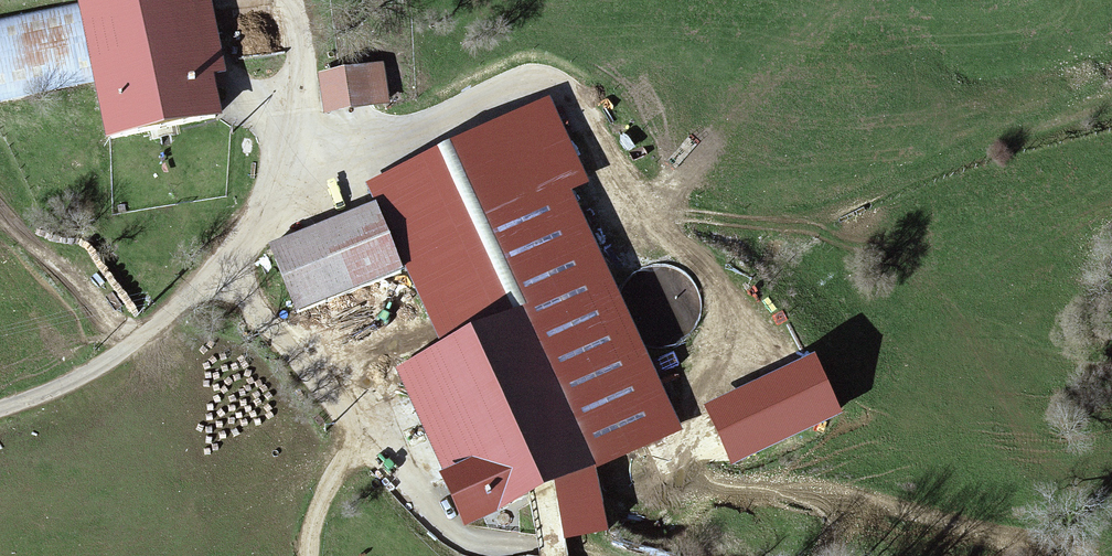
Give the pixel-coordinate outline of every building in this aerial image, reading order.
[(77,2),(92,83),(107,147),(226,121),(218,81),(229,79),(213,0),(90,0),(80,2),(77,2)] [(92,83),(77,2),(0,17),(0,100),(92,83)] [(384,64),(320,74),(326,116),(391,106),(384,64)] [(549,99),(369,181),(376,204),(404,268),(444,349),(531,311),(602,470),(682,431),(640,339),(621,298),(570,189),(588,183),(549,99)] [(376,204),(267,245),(290,310),(404,268),(376,204)] [(675,345),(687,338),(696,327),(702,314),(702,300),(699,288),(691,277),(681,269),(669,265),(656,265),(643,268),(632,276),(624,287),(621,298),(640,339),(647,345),(661,347),(675,345)] [(444,349),(397,370),(468,529),(554,487),(594,477),(602,470),(531,311),(444,349)] [(815,355),(705,405),(732,464),(842,414),(815,355)] [(594,477),(554,487),(567,538),(607,528),(594,477)]
